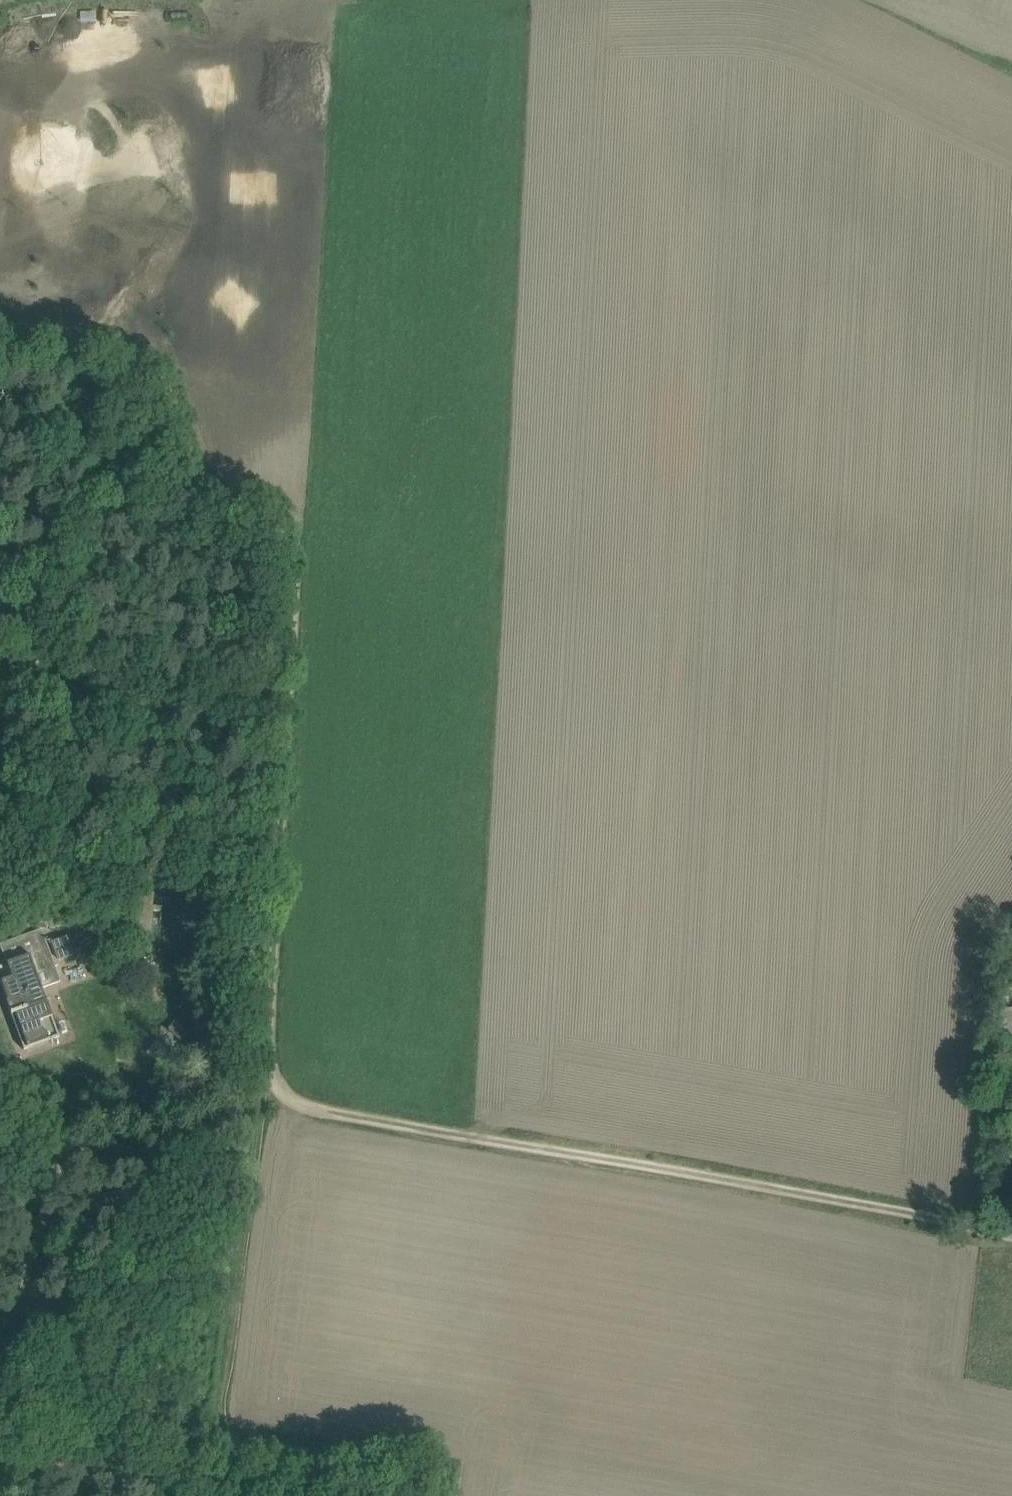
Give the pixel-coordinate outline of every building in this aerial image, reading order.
[(0,944),(0,947),(6,963),(6,964),(11,977),(2,980),(0,981),(0,982),(7,1001),(9,1000),(13,1011),(9,1013),(10,1015),(14,1014),(25,1046),(22,1048),(23,1050),(28,1048),(28,1047),(53,1038),(54,1039),(58,1037),(41,989),(50,985),(60,982),(41,929),(0,944)] [(50,941),(56,961),(79,954),(72,934),(50,941)] [(1009,992),(1000,992),(1000,1001),(1009,1000),(1009,992)] [(1001,1008),(1000,1035),(1011,1035),(1011,1008),(1001,1008)] [(164,1044),(152,1058),(161,1066),(173,1052),(164,1044)]
